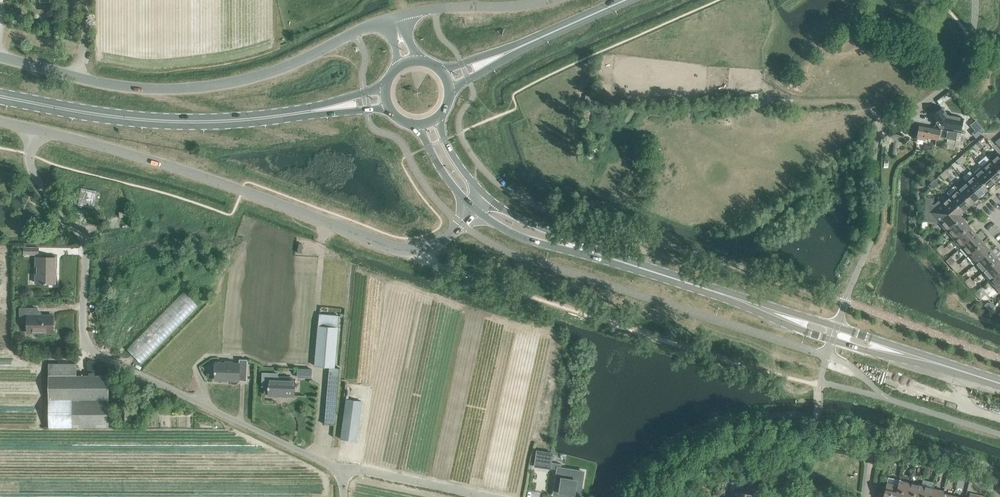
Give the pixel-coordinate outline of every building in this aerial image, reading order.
[(947,115),(942,108),(931,115),(940,127),(960,131),(963,118),(947,115)] [(956,140),(957,132),(919,125),(917,135),(938,139),(939,136),(956,140)] [(965,134),(957,132),(956,140),(955,146),(962,147),(965,134)] [(998,153),(990,160),(999,172),(999,155),(998,153)] [(982,165),(989,159),(986,156),(979,161),(982,165)] [(995,182),(999,178),(999,172),(990,160),(982,167),(995,182)] [(982,167),(974,174),(986,188),(987,190),(990,187),(995,182),(982,167)] [(974,174),(965,181),(979,197),(984,192),(987,190),(986,188),(974,174)] [(939,184),(935,179),(929,184),(934,189),(939,184)] [(965,181),(957,188),(969,202),(971,204),(974,201),(979,197),(965,181)] [(971,204),(969,202),(957,188),(955,185),(946,193),(949,196),(963,211),(968,206),(971,204)] [(959,214),(963,211),(949,196),(941,203),(939,201),(934,205),(931,205),(931,199),(926,199),(925,212),(959,214)] [(939,222),(947,231),(962,218),(959,214),(925,212),(924,221),(939,222)] [(947,231),(954,239),(968,227),(969,226),(966,223),(962,218),(947,231)] [(954,239),(961,247),(976,234),(972,229),(969,226),(968,227),(954,239)] [(961,247),(968,255),(982,243),(983,242),(981,239),(976,234),(961,247)] [(968,255),(975,264),(990,250),(986,245),(983,242),(982,243),(968,255)] [(995,255),(990,250),(975,264),(982,272),(996,260),(998,258),(995,255)] [(53,274),(53,268),(55,269),(55,257),(37,257),(36,266),(38,266),(38,274),(36,274),(36,283),(45,283),(44,284),(47,284),(47,283),(55,283),(55,274),(53,274)] [(989,280),(999,271),(999,261),(998,258),(996,260),(982,272),(989,280)] [(989,280),(997,288),(999,285),(999,271),(989,280)] [(184,291),(128,348),(142,362),(198,304),(184,291)] [(985,305),(989,310),(995,304),(991,300),(985,305)] [(33,307),(20,307),(20,321),(29,321),(29,332),(53,332),(53,315),(33,315),(33,307)] [(319,314),(318,326),(338,327),(339,316),(319,314)] [(338,327),(318,326),(315,366),(330,367),(335,367),(338,327)] [(215,379),(217,379),(224,380),(224,378),(229,378),(229,380),(239,380),(239,378),(247,379),(247,359),(239,359),(239,364),(216,363),(215,371),(215,374),(215,379)] [(77,363),(48,363),(49,428),(109,427),(109,375),(77,375),(77,363)] [(298,367),(297,376),(313,377),(313,368),(298,367)] [(340,368),(335,367),(330,367),(325,423),(335,424),(340,368)] [(283,395),(294,396),(295,379),(286,379),(286,377),(278,377),(278,373),(267,373),(267,379),(269,379),(269,387),(268,387),(268,389),(269,389),(269,395),(278,395),(278,393),(279,393),(283,394),(283,395)] [(361,402),(346,399),(341,439),(357,441),(360,413),(361,402)] [(537,451),(535,466),(550,468),(550,467),(558,468),(557,470),(558,470),(556,479),(560,480),(559,485),(558,484),(557,494),(554,494),(554,495),(564,496),(564,495),(569,496),(570,496),(580,496),(581,488),(580,488),(581,483),(582,483),(584,471),(573,470),(573,472),(568,471),(568,470),(561,469),(562,464),(552,462),(551,462),(552,453),(537,451)] [(899,480),(888,477),(884,493),(880,493),(881,489),(879,489),(877,496),(895,496),(899,480)] [(899,480),(895,496),(907,496),(910,483),(899,480)] [(921,485),(910,483),(907,496),(919,496),(921,485)] [(932,488),(921,485),(919,496),(930,496),(932,488)] [(734,496),(759,496),(760,490),(748,487),(747,493),(736,490),(734,496)] [(930,496),(942,496),(943,493),(944,490),(932,488),(930,496)]
